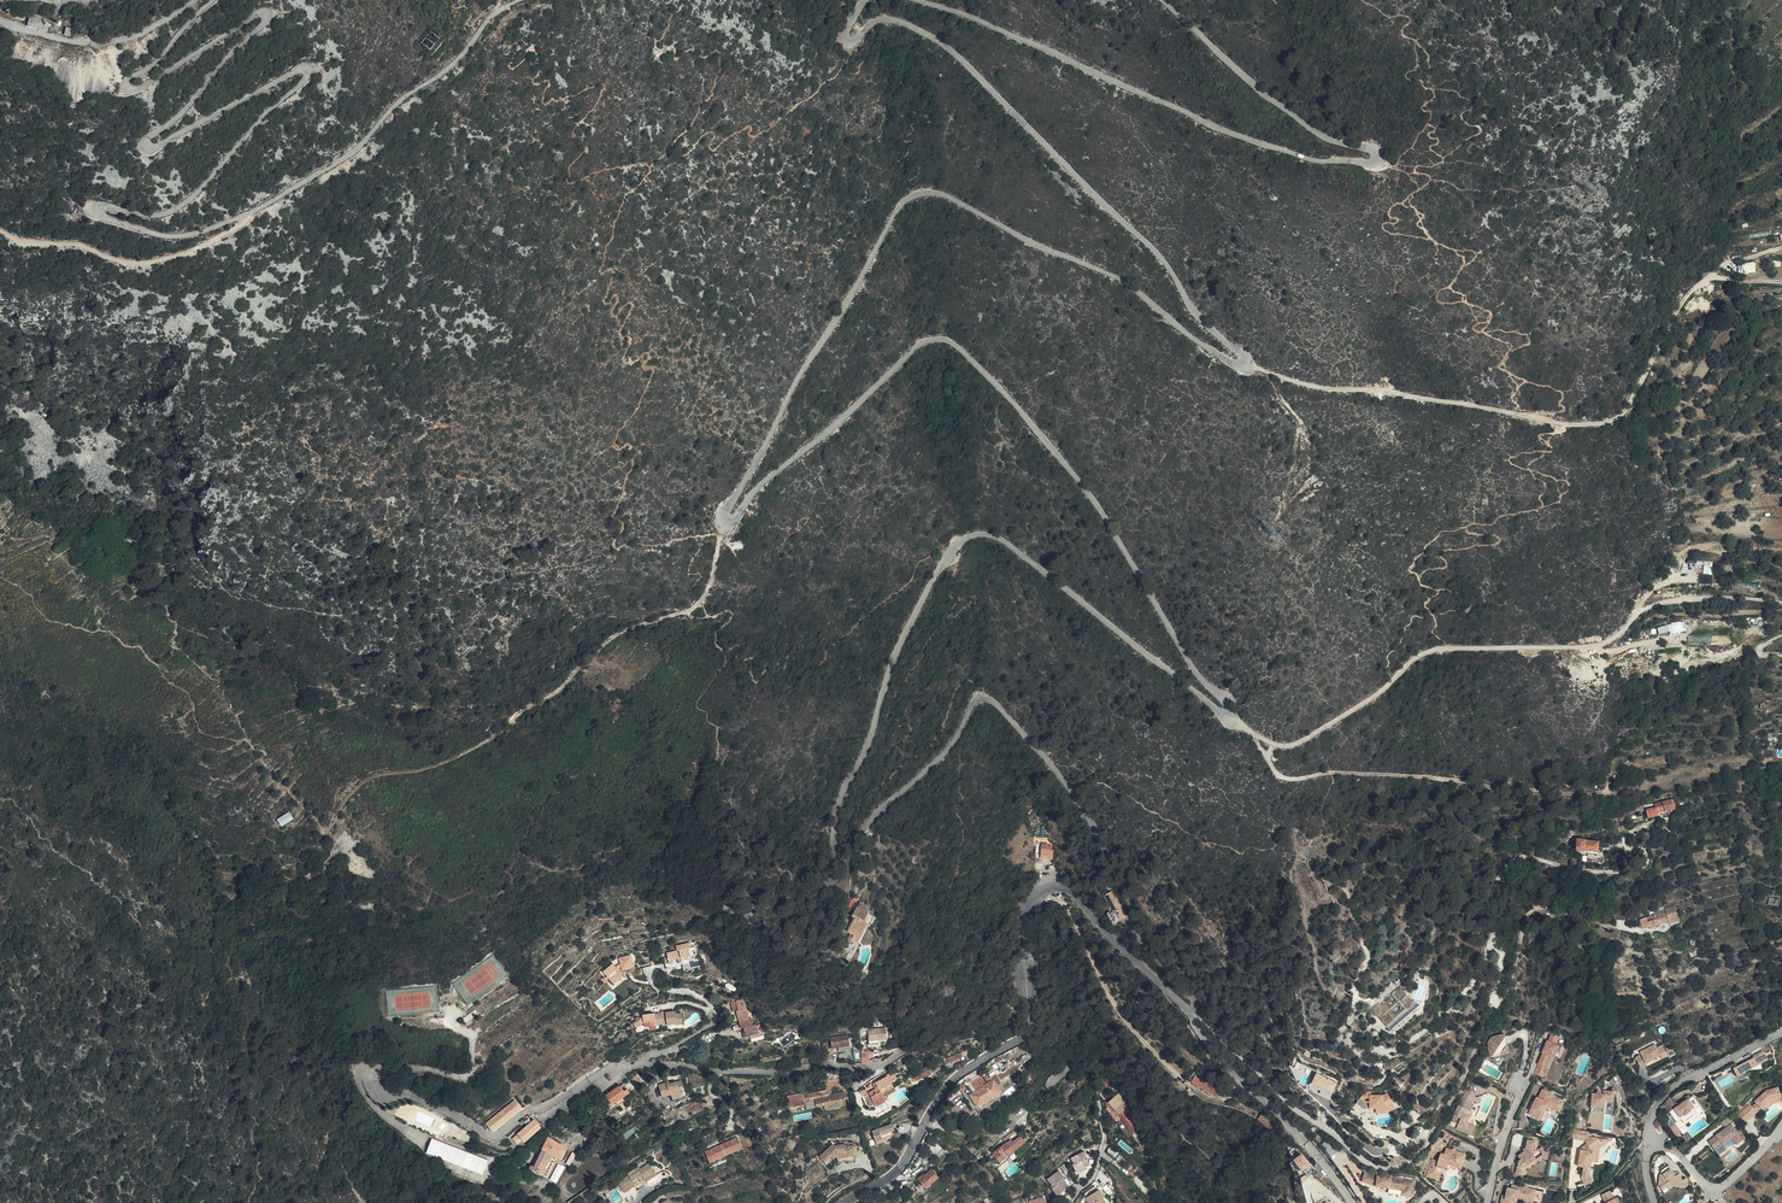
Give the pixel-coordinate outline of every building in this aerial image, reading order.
[(39,20),(40,16),(31,13),(27,26),(47,31),(49,23),(39,20)] [(430,31),(421,42),(431,50),(440,38),(430,31)] [(1745,274),(1757,272),(1755,261),(1743,263),(1745,274)] [(1701,573),(1700,584),(1713,584),(1713,574),(1701,573)] [(1670,632),(1670,633),(1687,630),(1685,621),(1658,625),(1659,634),(1670,632)] [(1675,809),(1673,800),(1628,809),(1628,814),(1656,808),(1658,813),(1675,809)] [(276,819),(281,827),(294,819),(289,812),(276,819)] [(1597,853),(1598,843),(1578,840),(1577,850),(1597,853)] [(1048,844),(1042,843),(1041,855),(1053,857),(1053,851),(1052,851),(1053,846),(1048,846),(1048,844)] [(1364,874),(1365,864),(1352,868),(1354,877),(1364,874)] [(1105,895),(1114,912),(1115,911),(1119,920),(1125,917),(1112,891),(1105,895)] [(864,922),(869,913),(868,913),(870,908),(860,903),(858,907),(858,906),(852,916),(854,918),(852,921),(847,931),(851,933),(848,940),(857,945),(867,924),(864,922)] [(1669,923),(1679,921),(1675,906),(1665,909),(1665,908),(1648,912),(1650,917),(1640,920),(1642,929),(1649,927),(1650,929),(1655,928),(1654,926),(1669,922),(1669,923)] [(867,924),(870,926),(875,916),(872,915),(869,913),(864,922),(867,924)] [(676,946),(677,947),(677,951),(674,951),(667,953),(668,961),(674,960),(677,959),(678,963),(682,963),(682,960),(686,960),(686,958),(691,957),(692,957),(697,956),(695,947),(691,948),(690,943),(676,946)] [(616,967),(613,963),(602,973),(606,978),(609,980),(612,984),(622,975),(621,973),(624,973),(627,972),(626,970),(634,968),(631,955),(619,958),(620,965),(618,966),(616,967)] [(624,976),(624,973),(621,973),(622,975),(612,984),(613,985),(624,976)] [(1374,1011),(1388,1026),(1406,1010),(1408,1012),(1415,1005),(1400,988),(1374,1011)] [(741,1000),(735,1002),(738,1012),(737,1012),(739,1020),(742,1019),(743,1021),(747,1020),(747,1018),(751,1018),(749,1008),(748,1009),(746,1002),(741,1000)] [(478,1013),(475,1009),(462,1019),(466,1023),(478,1013)] [(1406,1010),(1388,1026),(1390,1028),(1408,1012),(1406,1010)] [(668,1023),(669,1026),(679,1024),(679,1025),(684,1024),(683,1013),(679,1013),(679,1011),(671,1012),(666,1012),(666,1011),(662,1011),(662,1013),(656,1014),(656,1013),(644,1015),(644,1017),(640,1017),(639,1016),(636,1019),(638,1020),(634,1023),(638,1028),(644,1023),(651,1022),(651,1026),(663,1024),(668,1023)] [(744,1038),(750,1037),(763,1033),(761,1025),(757,1026),(756,1024),(753,1025),(753,1023),(754,1023),(753,1019),(747,1020),(743,1021),(739,1022),(739,1024),(734,1026),(737,1031),(742,1028),(744,1028),(745,1031),(743,1031),(744,1038)] [(869,1028),(870,1040),(879,1039),(887,1039),(887,1027),(869,1028)] [(849,1035),(832,1038),(833,1049),(850,1046),(849,1035)] [(1496,1040),(1491,1046),(1494,1060),(1505,1058),(1512,1048),(1510,1037),(1496,1040)] [(1558,1037),(1554,1045),(1561,1049),(1563,1045),(1565,1041),(1558,1037)] [(832,1038),(825,1038),(827,1054),(851,1051),(850,1046),(833,1049),(832,1038)] [(1549,1056),(1538,1076),(1547,1080),(1549,1076),(1547,1075),(1549,1070),(1551,1071),(1557,1059),(1559,1060),(1562,1054),(1565,1056),(1569,1048),(1563,1045),(1561,1049),(1554,1045),(1553,1045),(1548,1056),(1549,1056)] [(1655,1046),(1640,1053),(1642,1058),(1646,1064),(1660,1057),(1666,1054),(1662,1048),(1657,1050),(1655,1046)] [(1514,1056),(1512,1048),(1505,1058),(1514,1056)] [(870,1051),(861,1051),(862,1062),(871,1062),(870,1051)] [(1763,1053),(1757,1056),(1762,1064),(1768,1060),(1763,1053)] [(635,1057),(631,1054),(626,1059),(630,1062),(635,1057)] [(965,1058),(964,1054),(949,1059),(951,1064),(965,1058)] [(969,1094),(977,1107),(1001,1091),(997,1085),(1001,1082),(1001,1080),(1021,1068),(1024,1071),(1038,1058),(1033,1054),(1018,1065),(1014,1060),(1003,1065),(1007,1070),(1002,1073),(1001,1072),(1000,1072),(990,1078),(988,1075),(984,1078),(982,1075),(968,1083),(969,1084),(960,1090),(963,1094),(971,1089),(973,1092),(969,1094)] [(1757,1056),(1738,1067),(1740,1071),(1750,1071),(1762,1070),(1762,1064),(1757,1056)] [(1483,1071),(1486,1073),(1490,1066),(1500,1072),(1506,1063),(1505,1058),(1494,1060),(1489,1061),(1487,1064),(1483,1071)] [(1646,1064),(1642,1058),(1636,1061),(1640,1069),(1646,1065),(1646,1064)] [(1063,1065),(1046,1085),(1051,1091),(1056,1087),(1055,1084),(1070,1070),(1066,1065),(1065,1066),(1063,1065)] [(929,1067),(924,1070),(925,1073),(922,1074),(911,1078),(913,1082),(932,1076),(929,1067)] [(1738,1067),(1733,1070),(1737,1077),(1748,1072),(1750,1071),(1740,1071),(1738,1067)] [(1311,1084),(1319,1087),(1316,1093),(1330,1099),(1338,1081),(1316,1071),(1311,1084)] [(1748,1072),(1737,1077),(1740,1081),(1750,1076),(1748,1072)] [(639,1075),(633,1078),(636,1086),(642,1084),(639,1075)] [(1218,1098),(1221,1093),(1195,1076),(1192,1081),(1218,1098)] [(879,1088),(891,1082),(888,1077),(874,1084),(876,1089),(869,1093),(876,1107),(886,1101),(882,1093),(882,1092),(879,1088)] [(808,1092),(801,1093),(787,1096),(789,1107),(805,1104),(804,1101),(815,1099),(816,1107),(824,1106),(840,1103),(840,1107),(846,1106),(844,1098),(845,1098),(844,1092),(831,1094),(830,1089),(828,1090),(828,1088),(842,1085),(840,1079),(828,1081),(828,1083),(825,1084),(826,1090),(808,1094),(808,1092)] [(682,1080),(676,1082),(672,1083),(671,1081),(659,1084),(663,1097),(672,1094),(674,1100),(687,1096),(682,1080)] [(893,1087),(891,1082),(879,1088),(882,1092),(893,1087)] [(1021,1086),(1018,1082),(1003,1093),(1006,1097),(1021,1086)] [(616,1102),(622,1098),(630,1093),(623,1084),(606,1096),(612,1105),(616,1102)] [(973,1110),(977,1107),(969,1094),(973,1092),(971,1089),(963,1094),(973,1110)] [(1365,1089),(1356,1100),(1365,1107),(1373,1107),(1373,1106),(1378,1106),(1388,1107),(1395,1103),(1389,1092),(1385,1094),(1371,1094),(1371,1091),(1367,1091),(1365,1089)] [(1754,1101),(1757,1104),(1761,1109),(1764,1113),(1768,1109),(1766,1106),(1772,1101),(1781,1098),(1779,1089),(1766,1090),(1754,1101)] [(1475,1097),(1472,1090),(1465,1093),(1468,1100),(1475,1097)] [(1603,1096),(1603,1094),(1603,1093),(1603,1092),(1602,1092),(1601,1091),(1600,1092),(1599,1092),(1599,1093),(1599,1095),(1594,1095),(1593,1113),(1601,1114),(1601,1109),(1608,1109),(1608,1101),(1616,1102),(1616,1093),(1605,1092),(1605,1096),(1603,1096)] [(1545,1092),(1541,1100),(1551,1106),(1554,1100),(1556,1097),(1545,1092)] [(1115,1098),(1122,1105),(1125,1102),(1117,1093),(1114,1096),(1115,1098)] [(1468,1100),(1465,1093),(1452,1121),(1459,1125),(1457,1129),(1469,1135),(1473,1126),(1468,1124),(1473,1113),(1471,1112),(1469,1111),(1472,1103),(1475,1097),(1468,1100)] [(1123,1107),(1122,1105),(1115,1098),(1110,1102),(1117,1110),(1115,1112),(1121,1119),(1121,1118),(1133,1134),(1140,1129),(1127,1112),(1123,1107)] [(1678,1108),(1669,1116),(1672,1119),(1678,1126),(1695,1112),(1694,1111),(1699,1107),(1691,1098),(1686,1102),(1686,1101),(1678,1108)] [(1781,1102),(1781,1098),(1772,1101),(1766,1106),(1768,1109),(1773,1104),(1781,1102)] [(1662,1108),(1669,1116),(1678,1108),(1669,1099),(1665,1103),(1662,1108)] [(521,1109),(514,1100),(485,1123),(482,1125),(486,1129),(489,1127),(492,1132),(521,1109)] [(1372,1117),(1373,1107),(1365,1107),(1356,1100),(1351,1108),(1363,1117),(1372,1117)] [(1554,1100),(1551,1106),(1541,1100),(1539,1100),(1531,1116),(1543,1122),(1550,1108),(1562,1115),(1566,1106),(1554,1100)] [(1614,1117),(1616,1102),(1608,1101),(1608,1109),(1601,1109),(1601,1114),(1607,1115),(1607,1116),(1614,1117)] [(1117,1121),(1121,1119),(1115,1112),(1117,1110),(1110,1102),(1106,1105),(1108,1107),(1106,1109),(1117,1121)] [(1388,1107),(1378,1106),(1378,1111),(1388,1111),(1397,1107),(1395,1103),(1388,1107)] [(1761,1109),(1757,1104),(1752,1107),(1756,1111),(1751,1115),(1745,1108),(1738,1115),(1745,1123),(1757,1113),(1761,1109)] [(1750,1105),(1745,1108),(1751,1115),(1756,1111),(1752,1107),(1750,1105)] [(1678,1126),(1672,1119),(1669,1122),(1668,1127),(1679,1140),(1686,1134),(1680,1128),(1697,1114),(1695,1112),(1678,1126)] [(1261,1114),(1258,1119),(1270,1128),(1274,1123),(1261,1114)] [(1735,1124),(1730,1118),(1723,1123),(1728,1130),(1733,1126),(1735,1124)] [(541,1128),(542,1127),(535,1119),(532,1122),(528,1126),(512,1139),(517,1144),(522,1140),(525,1142),(541,1128)] [(1026,1123),(1023,1119),(1011,1131),(1013,1134),(1026,1123)] [(872,1132),(876,1142),(886,1138),(893,1135),(892,1132),(894,1130),(892,1124),(872,1131),(871,1130),(865,1132),(868,1140),(870,1139),(868,1133),(872,1132)] [(553,1139),(554,1137),(544,1126),(542,1127),(541,1128),(547,1136),(549,1137),(553,1139)] [(1728,1130),(1710,1142),(1717,1152),(1725,1147),(1734,1140),(1738,1146),(1745,1141),(1733,1126),(1728,1130)] [(1581,1143),(1583,1133),(1574,1131),(1573,1141),(1581,1143)] [(1591,1134),(1583,1133),(1581,1143),(1585,1143),(1586,1146),(1584,1147),(1583,1153),(1581,1153),(1579,1169),(1585,1170),(1584,1178),(1583,1178),(1586,1187),(1594,1184),(1591,1175),(1594,1154),(1601,1149),(1599,1146),(1600,1142),(1601,1141),(1600,1140),(1590,1139),(1591,1134)] [(542,1150),(549,1137),(547,1136),(543,1141),(540,1149),(542,1150)] [(992,1154),(997,1159),(1001,1156),(1002,1157),(1006,1154),(1008,1156),(1025,1142),(1020,1136),(1013,1142),(1011,1140),(1007,1143),(1006,1143),(992,1154)] [(566,1143),(554,1137),(553,1139),(549,1137),(542,1150),(534,1167),(531,1166),(530,1167),(530,1168),(530,1169),(533,1170),(546,1177),(556,1157),(562,1161),(568,1148),(565,1146),(566,1143)] [(743,1148),(737,1137),(705,1152),(710,1163),(743,1148)] [(1539,1148),(1541,1139),(1530,1137),(1527,1150),(1529,1152),(1525,1154),(1519,1158),(1521,1161),(1520,1162),(1519,1163),(1519,1165),(1518,1166),(1517,1167),(1517,1168),(1517,1169),(1516,1171),(1516,1172),(1516,1173),(1516,1175),(1525,1177),(1527,1171),(1539,1162),(1536,1158),(1540,1154),(1537,1149),(1539,1148)] [(483,1175),(489,1160),(433,1138),(427,1153),(483,1175)] [(1599,1146),(1601,1149),(1612,1142),(1602,1141),(1601,1141),(1600,1142),(1599,1146)] [(933,1153),(934,1154),(941,1148),(935,1142),(918,1158),(924,1164),(926,1162),(929,1158),(933,1153)] [(846,1156),(855,1156),(855,1146),(843,1146),(843,1145),(834,1147),(832,1145),(818,1157),(824,1163),(827,1160),(830,1162),(835,1157),(837,1159),(846,1157),(846,1156)] [(1120,1153),(1112,1147),(1108,1152),(1116,1158),(1120,1153)] [(1720,1156),(1728,1150),(1725,1147),(1717,1152),(1720,1156)] [(1452,1151),(1448,1150),(1446,1155),(1443,1154),(1440,1161),(1435,1160),(1429,1177),(1440,1181),(1442,1174),(1444,1170),(1450,1166),(1451,1163),(1456,1165),(1460,1153),(1457,1153),(1454,1154),(1452,1151)] [(1073,1165),(1077,1173),(1085,1170),(1084,1168),(1089,1165),(1087,1160),(1088,1159),(1084,1151),(1071,1158),(1074,1164),(1073,1165)] [(573,1152),(566,1164),(569,1166),(576,1154),(573,1152)] [(926,1162),(934,1154),(933,1153),(929,1158),(926,1162)] [(1302,1172),(1311,1166),(1303,1153),(1293,1159),(1302,1172)] [(1467,1156),(1460,1153),(1456,1165),(1451,1163),(1450,1166),(1444,1170),(1442,1174),(1455,1168),(1462,1170),(1467,1156)] [(1001,1156),(997,1159),(999,1163),(1008,1156),(1006,1154),(1002,1157),(1001,1156)] [(1540,1164),(1539,1162),(1527,1171),(1525,1177),(1527,1178),(1529,1172),(1540,1164)] [(551,1180),(558,1183),(565,1166),(558,1163),(551,1180)] [(645,1180),(655,1173),(649,1163),(639,1169),(638,1168),(627,1174),(628,1176),(618,1182),(623,1190),(634,1183),(633,1180),(638,1177),(639,1180),(641,1182),(645,1180)] [(1667,1167),(1661,1172),(1662,1173),(1660,1178),(1659,1186),(1662,1190),(1667,1187),(1669,1189),(1673,1185),(1685,1189),(1689,1186),(1689,1181),(1686,1178),(1683,1181),(1681,1179),(1682,1177),(1681,1175),(1674,1175),(1667,1167)] [(932,1170),(924,1176),(924,1175),(919,1179),(926,1188),(937,1178),(932,1170)] [(1052,1188),(1057,1196),(1064,1191),(1064,1190),(1068,1186),(1063,1179),(1064,1178),(1059,1170),(1047,1179),(1053,1187),(1052,1188)] [(1111,1182),(1100,1170),(1096,1180),(1102,1187),(1111,1182)] [(657,1176),(655,1173),(645,1180),(647,1182),(657,1176)] [(1412,1198),(1415,1182),(1390,1178),(1390,1180),(1379,1178),(1365,1174),(1362,1184),(1377,1188),(1388,1190),(1389,1187),(1403,1189),(1402,1192),(1401,1197),(1412,1198)] [(634,1183),(623,1190),(624,1193),(636,1185),(634,1183)] [(1535,1191),(1529,1190),(1529,1188),(1521,1187),(1519,1187),(1518,1191),(1510,1189),(1507,1189),(1506,1196),(1503,1195),(1501,1202),(1516,1202),(1517,1199),(1532,1202),(1535,1191)] [(1105,1202),(1102,1198),(1104,1197),(1099,1190),(1087,1198),(1090,1202),(1105,1202)] [(1024,1198),(1027,1202),(1042,1202),(1043,1202),(1036,1191),(1024,1198)] [(1535,1191),(1532,1202),(1535,1202),(1540,1202),(1543,1193),(1535,1191)] [(1610,1193),(1603,1197),(1605,1202),(1613,1202),(1614,1202),(1610,1193)]
